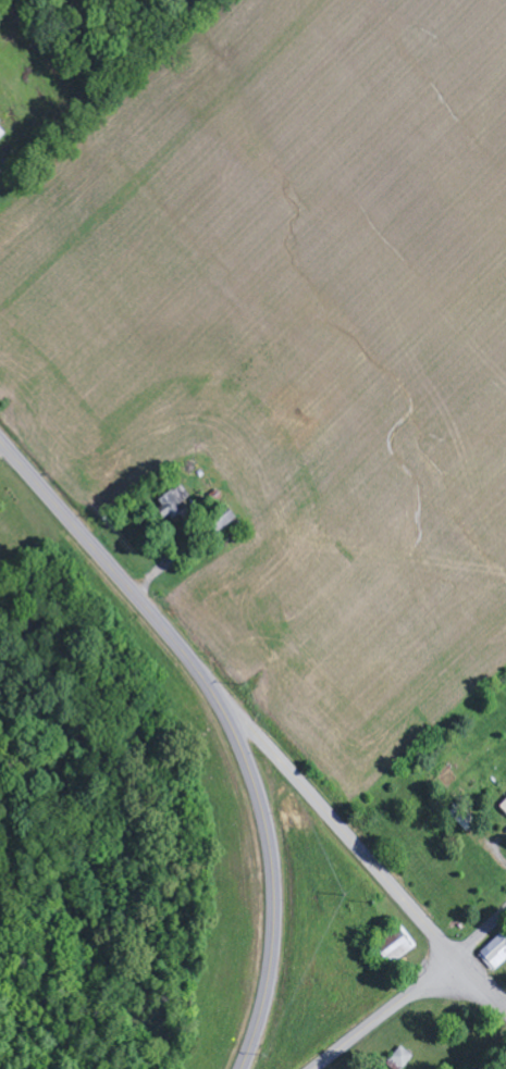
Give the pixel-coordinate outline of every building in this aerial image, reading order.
[(183,515),(189,525),(203,518),(187,488),(160,502),(170,522),(183,515)] [(505,964),(505,932),(480,956),(497,973),(505,964)] [(404,1068),(406,1068),(416,1057),(404,1047),(393,1060),(404,1068)]
